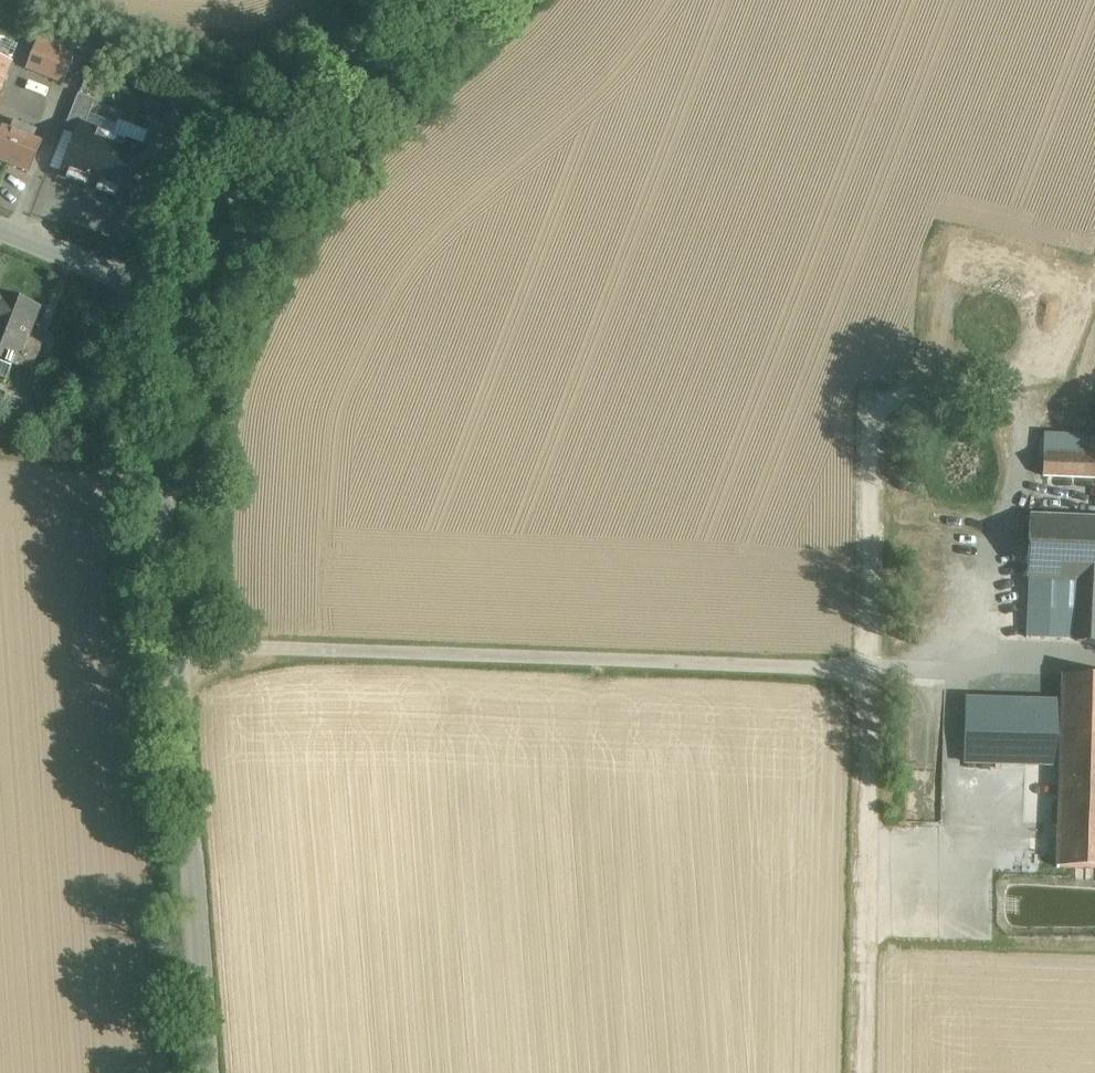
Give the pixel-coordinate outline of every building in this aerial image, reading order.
[(71,56),(33,43),(26,66),(64,79),(71,56)] [(0,55),(0,100),(15,61),(0,55)] [(34,130),(15,123),(12,133),(31,139),(34,130)] [(60,177),(92,189),(111,136),(79,125),(60,177)] [(0,129),(0,160),(32,170),(41,143),(31,139),(12,133),(0,129)] [(92,189),(123,200),(142,147),(111,136),(92,189)] [(0,295),(0,358),(7,361),(6,364),(10,366),(12,363),(31,370),(42,344),(27,338),(38,310),(0,295)] [(1086,439),(1085,457),(1044,455),(1042,476),(1094,478),(1094,439),(1086,439)] [(1029,516),(1027,578),(1028,578),(1026,637),(1077,639),(1076,642),(1094,642),(1094,518),(1029,516)] [(967,706),(965,763),(1060,766),(1057,868),(1075,868),(1094,869),(1094,676),(1063,675),(1062,709),(967,706)]
